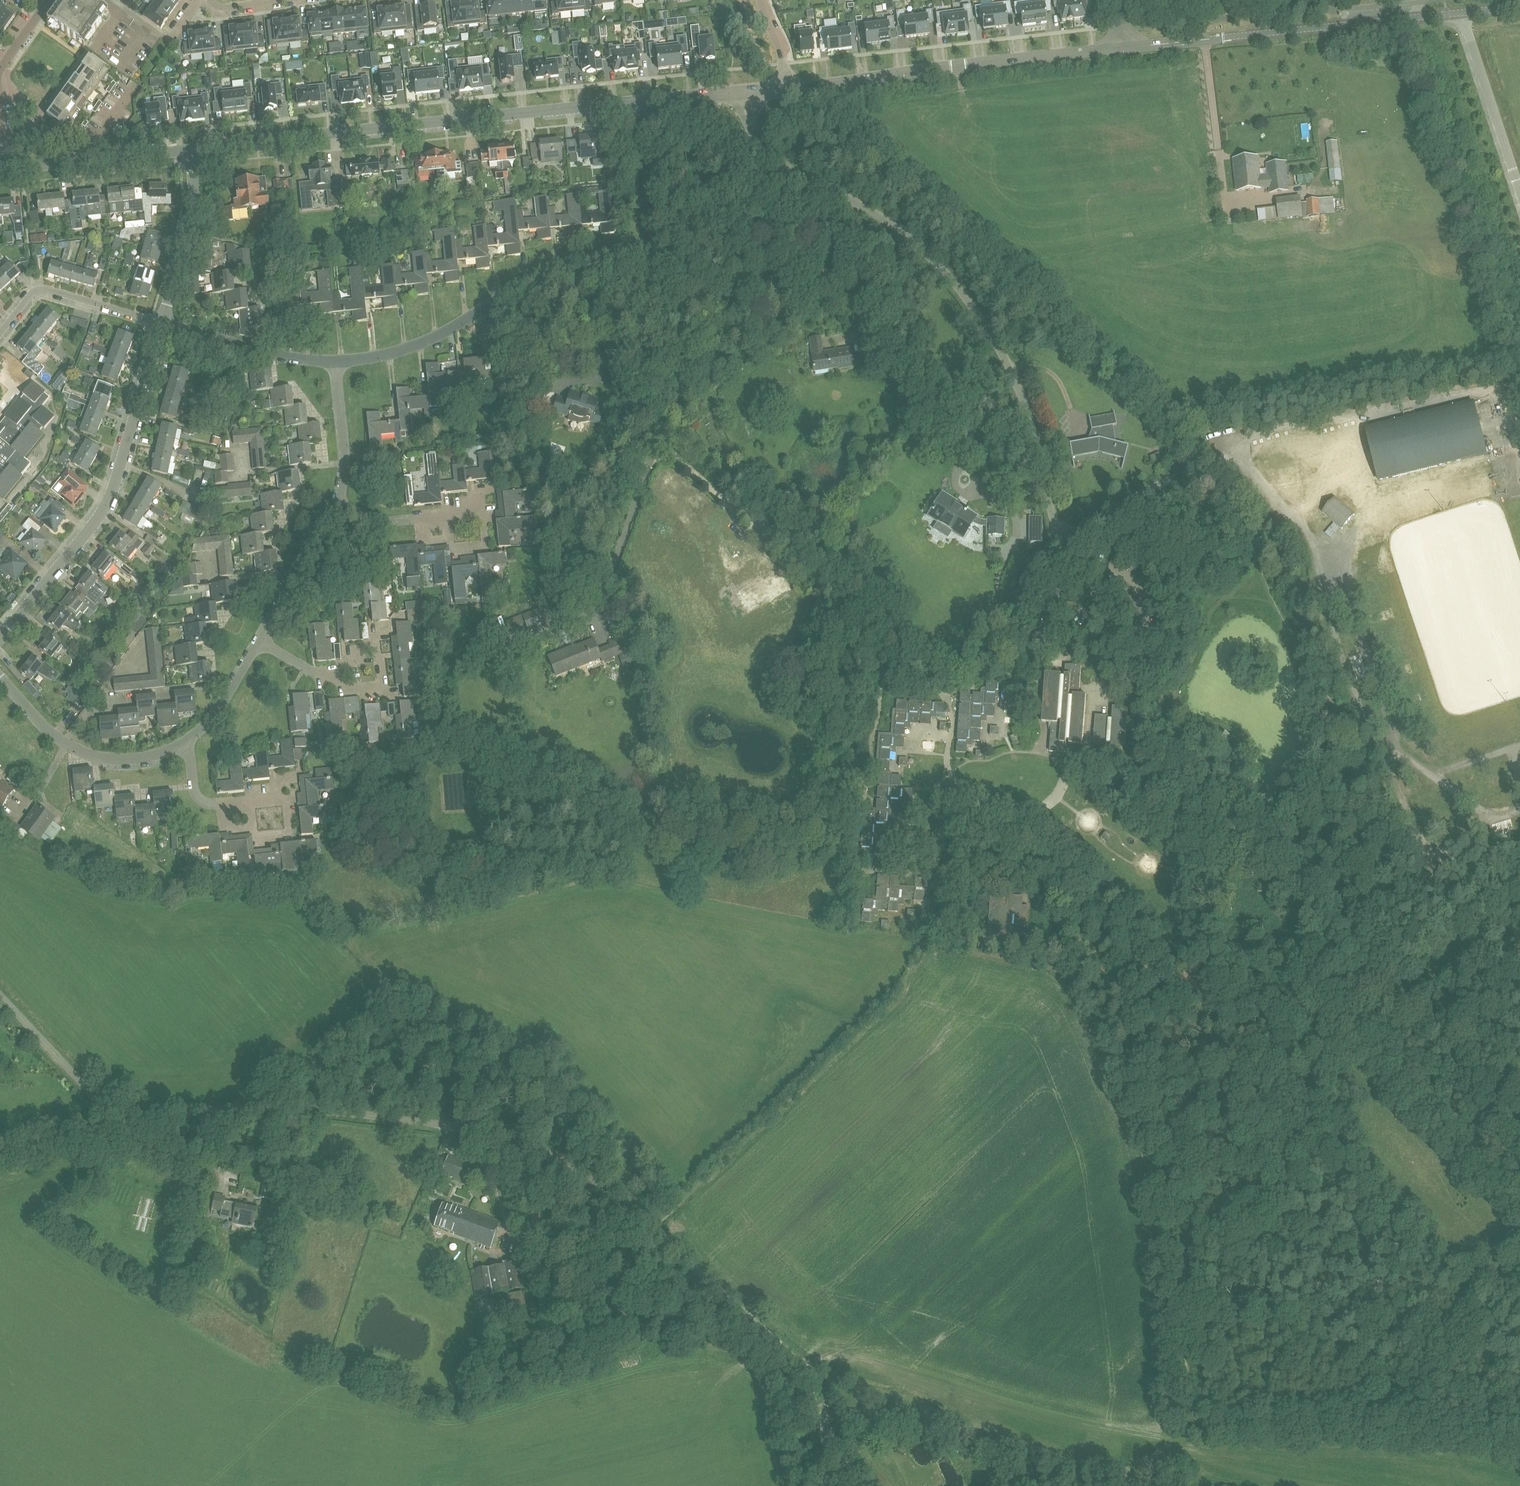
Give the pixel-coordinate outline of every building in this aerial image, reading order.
[(102,21),(107,14),(108,14),(108,13),(108,12),(108,13),(103,9),(102,8),(97,5),(96,4),(91,1),(90,0),(64,0),(63,1),(62,1),(57,8),(58,8),(49,21),(49,20),(48,21),(49,22),(54,25),(54,26),(55,26),(60,30),(61,30),(61,31),(61,30),(62,31),(63,29),(67,32),(66,33),(66,34),(67,35),(67,34),(72,38),(73,39),(78,42),(79,43),(84,46),(84,47),(85,46),(96,30),(97,29),(96,29),(102,21)] [(167,18),(173,10),(160,0),(154,0),(149,6),(167,19),(167,18)] [(180,0),(160,0),(173,10),(180,0)] [(465,2),(467,25),(480,24),(480,25),(487,24),(485,12),(479,12),(478,0),(465,2)] [(501,19),(499,0),(487,0),(489,20),(501,19)] [(501,19),(501,16),(512,15),(510,0),(499,0),(501,19)] [(523,13),(522,0),(510,0),(512,15),(523,13)] [(535,12),(533,0),(522,0),(523,13),(535,12)] [(535,12),(546,11),(545,0),(533,0),(535,12)] [(572,12),(570,0),(557,0),(558,2),(551,3),(553,15),(559,14),(559,13),(572,12)] [(572,12),(584,11),(584,12),(591,11),(590,0),(570,0),(572,12)] [(1035,25),(1046,23),(1045,12),(1051,12),(1049,0),(1037,0),(1031,1),(1035,25)] [(1074,19),(1071,0),(1053,0),(1054,8),(1060,7),(1062,21),(1074,19)] [(1074,19),(1085,18),(1084,10),(1087,10),(1086,4),(1089,3),(1089,0),(1071,0),(1074,19)] [(1023,26),(1035,25),(1031,1),(1014,3),(1015,15),(1021,14),(1023,26)] [(467,25),(465,2),(452,3),(453,15),(447,16),(448,28),(455,28),(455,27),(467,25)] [(992,4),(993,7),(995,28),(1007,26),(1006,15),(1011,14),(1010,2),(992,4)] [(423,19),(416,19),(418,32),(424,31),(424,30),(437,29),(436,18),(438,18),(437,10),(435,10),(434,3),(427,3),(427,6),(421,7),(423,19)] [(16,16),(0,4),(0,38),(16,16)] [(954,11),(957,35),(969,33),(967,21),(973,20),(971,5),(963,6),(963,10),(954,11)] [(168,19),(167,18),(167,19),(149,6),(142,16),(161,29),(168,19)] [(984,30),(995,28),(993,7),(981,8),(981,6),(975,7),(976,18),(982,18),(984,30)] [(404,7),(391,8),(393,31),(406,30),(406,31),(413,30),(411,18),(405,19),(404,7)] [(393,31),(391,8),(378,9),(379,22),(373,22),(375,35),(381,34),(381,33),(393,31)] [(354,11),(356,32),(368,31),(366,9),(354,11)] [(917,36),(914,15),(905,16),(904,10),(896,11),(898,27),(904,26),(905,38),(917,36)] [(914,15),(917,36),(929,35),(928,23),(933,22),(932,10),(926,11),(926,13),(914,15)] [(334,35),(345,34),(343,11),(331,12),(334,35)] [(343,11),(345,34),(356,32),(354,11),(343,12),(343,11)] [(667,11),(659,12),(660,19),(668,18),(667,11)] [(957,35),(954,11),(936,13),(938,25),(943,24),(945,36),(957,35)] [(331,13),(320,15),(322,36),(323,36),(323,33),(333,32),(333,35),(334,35),(331,12),(331,13)] [(311,37),(322,36),(320,15),(308,16),(311,37)] [(876,22),(879,43),(890,42),(889,30),(895,29),(893,17),(887,18),(887,20),(876,22)] [(286,20),(289,41),(301,39),(302,43),(308,42),(307,30),(301,31),(299,19),(286,20)] [(667,28),(676,27),(675,19),(666,20),(667,28)] [(276,42),(289,41),(286,20),(274,22),(275,34),(269,34),(270,47),(277,46),(276,42)] [(657,29),(656,21),(643,22),(644,30),(657,29)] [(879,43),(876,22),(864,23),(867,45),(879,43)] [(243,26),(245,50),(258,48),(258,49),(265,49),(264,36),(257,37),(256,25),(243,26)] [(243,26),(230,28),(231,40),(225,41),(226,53),(233,52),(233,51),(245,50),(243,26)] [(700,36),(699,26),(690,27),(693,48),(700,48),(701,58),(706,57),(706,59),(715,59),(713,37),(711,37),(710,35),(700,36)] [(837,29),(838,29),(837,26),(819,28),(821,40),(826,40),(828,52),(840,50),(837,29)] [(799,33),(802,53),(814,52),(812,32),(813,32),(813,27),(807,27),(807,32),(799,33)] [(837,29),(840,50),(852,48),(849,27),(838,29),(837,29)] [(201,32),(203,54),(222,52),(220,39),(214,40),(213,31),(201,32)] [(185,56),(203,54),(201,32),(189,33),(190,43),(184,43),(185,56)] [(565,33),(558,33),(559,45),(559,46),(566,45),(565,33)] [(677,43),(668,44),(670,68),(682,67),(681,55),(688,54),(686,36),(677,37),(677,43)] [(595,70),(603,70),(602,60),(594,61),(593,47),(581,48),(580,42),(572,43),(574,59),(578,58),(579,65),(582,65),(582,72),(586,71),(587,73),(596,72),(595,70)] [(624,47),(626,71),(638,70),(637,63),(640,62),(639,55),(643,55),(641,43),(635,44),(635,46),(624,47)] [(670,68),(668,44),(657,45),(656,43),(649,44),(650,58),(657,57),(657,58),(658,62),(658,69),(670,68)] [(626,71),(624,47),(613,48),(612,46),(606,47),(607,59),(610,59),(611,65),(614,65),(614,72),(626,71)] [(510,80),(514,79),(513,68),(523,67),(522,55),(499,57),(502,83),(511,82),(510,80)] [(82,67),(101,81),(109,70),(90,57),(89,57),(82,67)] [(536,79),(558,77),(558,71),(564,70),(562,58),(546,60),(547,65),(535,66),(536,79)] [(469,66),(472,90),(483,89),(482,77),(490,76),(489,64),(469,66)] [(472,90),(469,66),(458,68),(458,66),(451,66),(452,78),(456,78),(456,85),(459,84),(460,92),(472,90)] [(95,90),(101,81),(82,67),(75,77),(95,90)] [(425,69),(428,93),(440,92),(438,80),(444,79),(443,67),(425,69)] [(395,82),(402,81),(401,68),(393,68),(393,71),(380,72),(383,99),(385,98),(385,100),(392,100),(392,98),(397,97),(396,92),(395,82)] [(428,93),(425,69),(407,71),(409,83),(415,82),(416,94),(428,93)] [(341,105),(353,103),(351,80),(339,81),(339,76),(331,77),(333,92),(340,91),(341,105)] [(362,78),(351,80),(353,103),(365,102),(364,95),(367,95),(366,88),(369,88),(368,76),(361,76),(362,78)] [(75,77),(68,86),(84,97),(88,100),(95,90),(75,77)] [(165,77),(150,78),(151,88),(166,86),(165,77)] [(263,103),(264,112),(273,111),(273,108),(277,108),(276,96),(283,95),(281,83),(261,86),(262,94),(258,95),(259,104),(263,103)] [(233,89),(236,112),(247,111),(246,99),(252,99),(250,84),(244,84),(244,87),(233,89)] [(320,97),(327,96),(325,85),(309,86),(309,91),(297,93),(298,106),(320,103),(320,97)] [(84,97),(68,86),(61,96),(77,107),(79,108),(81,110),(88,100),(84,97)] [(236,112),(233,89),(222,90),(222,88),(214,89),(215,103),(222,102),(224,114),(236,112)] [(201,96),(190,97),(193,121),(205,120),(204,113),(206,113),(206,106),(209,105),(208,93),(201,94),(201,96)] [(61,96),(54,106),(70,117),(72,118),(79,108),(77,107),(61,96)] [(147,126),(161,124),(160,112),(167,111),(165,97),(154,99),(155,105),(145,106),(147,126)] [(181,123),(193,121),(190,97),(179,99),(179,97),(172,97),(174,109),(177,109),(178,116),(180,115),(181,123)] [(63,127),(70,117),(54,106),(47,116),(63,127)] [(601,157),(599,136),(579,138),(580,139),(566,141),(567,154),(577,154),(577,148),(581,147),(582,158),(601,157)] [(561,160),(559,140),(540,142),(540,144),(530,144),(531,158),(537,158),(537,152),(541,151),(542,162),(561,160)] [(1337,141),(1327,142),(1331,181),(1341,180),(1337,141)] [(509,182),(509,177),(507,161),(515,160),(514,145),(501,146),(504,177),(505,183),(509,182)] [(495,178),(504,177),(501,146),(488,147),(488,151),(481,152),(482,161),(489,161),(490,162),(499,162),(499,170),(495,170),(495,178)] [(435,153),(437,169),(437,176),(446,175),(446,173),(461,171),(460,161),(456,162),(455,153),(444,155),(444,152),(435,153)] [(434,170),(437,169),(435,153),(426,154),(426,157),(416,158),(418,179),(429,177),(429,174),(434,173),(434,170)] [(1268,174),(1260,174),(1258,155),(1234,158),(1237,191),(1269,187),(1270,193),(1289,191),(1285,161),(1267,163),(1268,174)] [(530,168),(530,162),(529,157),(522,158),(523,169),(530,168)] [(379,169),(383,169),(383,172),(393,171),(393,167),(393,162),(392,162),(392,158),(382,159),(382,163),(379,164),(378,160),(373,160),(373,159),(357,161),(357,162),(350,163),(350,167),(346,167),(346,176),(362,174),(362,176),(371,175),(371,174),(380,173),(379,169)] [(473,178),(473,174),(472,163),(465,164),(467,179),(473,178)] [(309,171),(308,172),(308,176),(310,176),(311,182),(299,183),(302,211),(314,210),(312,192),(318,191),(318,192),(332,190),(334,208),(344,206),(343,194),(341,180),(331,181),(330,182),(329,176),(330,176),(330,174),(331,174),(330,169),(329,167),(324,167),(324,165),(314,166),(315,168),(309,169),(309,171)] [(247,219),(246,210),(248,208),(260,206),(260,205),(267,205),(264,178),(236,182),(238,199),(234,200),(234,207),(223,208),(224,222),(247,219)] [(275,193),(293,191),(292,179),(274,181),(275,193)] [(166,204),(170,204),(170,195),(164,195),(165,186),(149,186),(149,198),(164,199),(164,202),(166,202),(166,204)] [(137,213),(136,208),(135,200),(133,200),(132,187),(119,188),(122,213),(131,212),(131,214),(137,213)] [(122,213),(119,188),(106,190),(108,204),(108,206),(103,207),(104,215),(122,213)] [(103,207),(99,207),(97,190),(84,192),(86,214),(100,213),(100,215),(104,215),(103,207)] [(586,205),(579,205),(581,226),(601,224),(602,234),(614,233),(610,190),(599,191),(601,213),(587,215),(586,205)] [(67,200),(68,211),(69,219),(70,229),(82,228),(82,220),(87,220),(86,214),(84,192),(71,193),(72,199),(67,200)] [(548,208),(549,229),(570,227),(571,237),(582,236),(581,226),(579,205),(578,193),(568,194),(570,216),(555,218),(554,208),(548,208)] [(49,196),(51,210),(64,209),(62,194),(49,196)] [(52,221),(51,210),(49,196),(36,197),(38,212),(44,211),(45,221),(52,221)] [(522,211),(516,211),(518,232),(538,230),(539,240),(550,239),(549,229),(548,208),(546,196),(536,197),(538,219),(523,220),(522,211)] [(520,255),(519,242),(518,232),(516,211),(514,199),(494,201),(495,210),(505,209),(507,235),(493,236),(492,226),(485,227),(487,247),(507,245),(508,256),(520,255)] [(1306,202),(1301,203),(1303,217),(1316,215),(1320,214),(1319,199),(1306,200),(1306,202)] [(14,215),(14,221),(13,221),(15,240),(20,240),(20,238),(23,237),(20,214),(18,208),(14,208),(13,200),(0,202),(0,203),(1,216),(14,215)] [(1277,205),(1258,208),(1259,220),(1259,221),(1270,220),(1279,219),(1277,205)] [(461,240),(454,241),(456,261),(477,259),(478,269),(489,268),(487,247),(485,227),(485,225),(483,226),(483,222),(476,222),(476,226),(474,226),(476,248),(462,250),(461,240)] [(454,241),(454,239),(453,229),(434,231),(435,241),(443,240),(446,262),(431,263),(430,253),(424,254),(426,274),(446,272),(447,283),(459,282),(456,261),(454,241)] [(144,246),(160,250),(164,238),(158,236),(159,234),(148,231),(144,246)] [(30,235),(31,244),(48,242),(47,233),(30,235)] [(242,248),(226,244),(227,252),(229,252),(231,272),(232,272),(250,270),(248,250),(242,251),(242,248)] [(34,257),(35,257),(41,256),(40,246),(33,247),(34,257)] [(157,262),(160,250),(144,246),(140,260),(150,263),(151,261),(157,262)] [(399,265),(393,266),(395,286),(415,284),(416,295),(428,294),(426,274),(424,254),(423,251),(413,252),(415,273),(400,275),(399,265)] [(66,262),(67,256),(63,254),(61,261),(58,260),(57,264),(50,262),(47,275),(59,278),(62,265),(63,261),(66,262)] [(124,264),(131,266),(134,256),(127,254),(124,264)] [(98,269),(104,271),(107,261),(101,260),(98,269)] [(63,261),(62,265),(59,278),(71,281),(74,269),(76,264),(67,262),(66,262),(63,261)] [(85,272),(82,284),(93,287),(98,271),(89,269),(91,263),(86,261),(84,267),(86,268),(85,272)] [(0,270),(10,281),(19,273),(9,262),(0,270)] [(368,278),(362,279),(364,299),(384,297),(385,308),(397,307),(395,286),(393,266),(393,263),(382,265),(384,286),(369,288),(368,278)] [(192,265),(189,273),(196,275),(199,267),(192,265)] [(138,267),(134,281),(150,286),(154,273),(148,272),(148,270),(138,267)] [(331,292),(333,313),(354,311),(355,322),(366,320),(364,299),(362,279),(361,267),(350,268),(353,300),(339,301),(338,292),(331,292)] [(71,281),(82,284),(85,272),(74,269),(71,281)] [(10,281),(0,270),(0,271),(0,288),(1,289),(10,281)] [(322,314),(333,313),(331,292),(329,270),(318,271),(320,293),(306,294),(305,284),(298,285),(299,292),(300,305),(321,303),(322,314)] [(214,293),(226,292),(234,291),(232,272),(231,272),(212,274),(214,293)] [(101,284),(107,285),(109,275),(104,274),(101,284)] [(147,298),(150,286),(134,281),(130,295),(140,298),(140,297),(147,298)] [(228,311),(240,310),(247,310),(246,290),(234,291),(226,292),(228,311)] [(226,331),(247,337),(254,336),(253,328),(261,328),(259,308),(247,310),(240,310),(242,329),(239,330),(239,334),(226,331)] [(39,318),(51,328),(58,318),(47,309),(39,318)] [(69,323),(68,323),(66,327),(74,329),(77,319),(71,317),(69,323)] [(39,318),(32,328),(43,337),(44,336),(51,328),(39,318)] [(77,319),(74,329),(80,331),(83,320),(77,319)] [(88,333),(93,335),(97,325),(91,323),(88,333)] [(44,336),(43,337),(32,328),(24,337),(36,346),(40,341),(43,344),(45,342),(50,346),(54,342),(48,337),(47,339),(44,336)] [(114,343),(128,348),(132,337),(118,331),(114,343)] [(41,350),(36,346),(24,337),(17,347),(28,356),(22,363),(38,376),(45,368),(35,361),(43,352),(41,350)] [(799,376),(856,351),(850,337),(793,362),(799,376)] [(123,359),(128,348),(114,343),(110,354),(123,359)] [(83,348),(81,355),(88,357),(90,351),(83,348)] [(105,365),(119,370),(123,359),(110,354),(106,352),(105,354),(104,357),(108,359),(105,365)] [(462,375),(459,375),(461,392),(461,395),(470,394),(469,381),(486,380),(487,389),(492,388),(489,358),(463,361),(465,375),(462,376),(462,375)] [(430,407),(441,406),(439,385),(451,384),(452,395),(453,406),(463,405),(461,395),(461,392),(459,375),(459,372),(438,374),(437,363),(426,365),(429,397),(430,407)] [(115,382),(119,370),(105,365),(101,376),(115,382)] [(56,377),(63,383),(70,374),(63,368),(56,377)] [(174,368),(171,379),(184,383),(188,372),(174,368)] [(28,369),(24,374),(30,379),(34,374),(28,369)] [(253,391),(272,389),(270,369),(251,371),(253,391)] [(181,395),(184,383),(171,379),(167,391),(181,395)] [(6,417),(2,422),(4,424),(2,426),(0,424),(0,498),(3,500),(23,476),(22,475),(31,463),(25,458),(44,434),(40,431),(43,427),(45,429),(55,417),(43,407),(50,397),(45,393),(45,392),(33,381),(23,394),(24,395),(21,399),(20,398),(5,416),(6,417)] [(98,383),(93,395),(108,400),(112,388),(98,383)] [(286,407),(293,406),(292,387),(272,389),(273,400),(262,401),(262,409),(286,407)] [(431,419),(430,407),(429,397),(409,399),(408,388),(396,389),(399,420),(401,432),(401,438),(406,437),(405,432),(411,431),(409,409),(424,407),(425,420),(431,419)] [(164,403),(178,407),(181,395),(167,391),(164,403)] [(569,416),(568,419),(570,419),(573,420),(575,420),(577,421),(579,421),(581,421),(583,421),(585,420),(588,420),(599,423),(602,413),(594,410),(597,400),(570,392),(568,400),(557,397),(553,411),(569,416)] [(103,413),(108,400),(93,395),(90,403),(89,407),(103,413)] [(1473,401),(1365,428),(1378,481),(1380,480),(1431,468),(1486,454),(1473,401)] [(178,407),(164,403),(161,415),(175,418),(178,407)] [(288,426),(300,425),(307,424),(305,405),(293,406),(286,407),(288,426)] [(99,425),(103,413),(89,407),(84,419),(99,425)] [(1089,416),(1091,430),(1097,428),(1099,438),(1094,439),(1069,443),(1074,466),(1072,455),(1099,451),(1124,457),(1122,468),(1128,445),(1116,442),(1113,426),(1116,425),(1114,411),(1113,411),(1114,415),(1090,419),(1089,415),(1089,416)] [(371,457),(382,455),(379,433),(394,432),(395,444),(402,443),(401,438),(401,432),(399,420),(379,423),(377,412),(366,413),(371,457)] [(94,437),(99,425),(84,419),(79,432),(94,437)] [(319,423),(314,424),(307,424),(300,425),(302,445),(309,444),(321,443),(319,423)] [(159,435),(174,438),(176,427),(161,424),(159,435)] [(261,429),(243,430),(244,443),(250,442),(250,436),(262,435),(261,429)] [(171,451),(174,438),(159,435),(157,448),(171,451)] [(250,442),(251,447),(263,446),(262,435),(250,436),(250,442)] [(1170,442),(1160,436),(1157,442),(1166,448),(1170,442)] [(212,437),(210,444),(218,446),(220,439),(212,437)] [(80,453),(94,460),(100,449),(87,441),(80,453)] [(309,444),(302,445),(290,446),(292,465),(311,463),(309,444)] [(157,448),(154,459),(169,462),(171,451),(157,448)] [(59,461),(64,463),(68,465),(70,462),(68,461),(70,456),(64,452),(62,457),(58,455),(56,458),(59,461)] [(464,472),(465,482),(475,481),(492,479),(490,452),(480,453),(481,470),(464,472)] [(94,460),(80,453),(74,464),(87,472),(94,460)] [(1159,453),(1151,457),(1157,470),(1165,466),(1159,453)] [(436,454),(426,455),(427,462),(437,461),(436,454)] [(166,474),(169,462),(154,459),(152,471),(166,474)] [(215,470),(217,464),(205,461),(203,467),(215,470)] [(466,491),(465,482),(464,472),(464,464),(454,465),(456,483),(439,484),(440,493),(444,493),(466,491)] [(278,473),(280,493),(300,491),(298,471),(278,473)] [(67,472),(61,479),(58,483),(64,488),(59,495),(72,507),(84,492),(83,491),(86,487),(67,472)] [(175,472),(172,482),(189,488),(190,481),(181,478),(182,473),(175,472)] [(206,472),(200,493),(207,495),(213,475),(206,472)] [(40,477),(37,481),(43,486),(47,482),(40,477)] [(441,503),(440,493),(439,484),(438,477),(428,477),(430,495),(413,496),(414,506),(441,503)] [(160,486),(148,478),(142,489),(154,496),(160,486)] [(42,488),(35,482),(32,486),(39,492),(42,488)] [(171,497),(172,494),(183,499),(185,494),(169,487),(165,493),(171,497)] [(148,506),(154,496),(142,489),(136,499),(148,506)] [(504,502),(504,510),(505,519),(515,518),(513,501),(530,500),(529,489),(498,493),(499,503),(504,502)] [(942,492),(927,515),(937,522),(933,528),(948,538),(952,531),(963,538),(973,523),(976,517),(964,509),(954,503),(956,500),(942,492)] [(262,495),(264,514),(270,513),(282,512),(280,493),(262,495)] [(1335,497),(1322,512),(1342,529),(1355,515),(1335,497)] [(64,517),(59,513),(52,508),(56,503),(50,498),(46,503),(43,500),(39,506),(42,508),(35,517),(53,531),(64,517)] [(142,517),(148,506),(136,499),(130,509),(142,517)] [(184,513),(188,504),(183,501),(179,511),(184,513)] [(12,508),(8,504),(0,514),(0,523),(12,508)] [(193,506),(188,504),(184,513),(189,516),(193,506)] [(22,510),(16,506),(12,511),(18,516),(22,510)] [(199,508),(193,506),(189,516),(194,518),(199,508)] [(199,508),(194,518),(199,521),(204,511),(199,508)] [(136,527),(138,523),(142,517),(130,509),(126,515),(123,520),(136,527)] [(170,517),(160,511),(157,515),(167,521),(170,517)] [(272,532),(270,513),(264,514),(251,515),(253,534),(260,533),(272,532)] [(496,520),(496,523),(498,547),(508,546),(511,546),(509,531),(537,528),(536,516),(522,518),(518,518),(515,518),(505,519),(496,520)] [(987,518),(987,527),(987,536),(1005,536),(1005,518),(987,518)] [(34,554),(45,541),(36,533),(39,528),(28,519),(22,527),(27,531),(24,535),(26,536),(20,543),(34,554)] [(1042,542),(1042,530),(1029,530),(1029,542),(1042,542)] [(142,543),(138,540),(139,540),(131,533),(126,539),(119,533),(110,545),(120,553),(120,554),(127,560),(135,549),(137,550),(142,543)] [(242,555),(256,553),(262,552),(260,533),(253,534),(240,535),(242,555)] [(212,550),(217,549),(216,543),(229,542),(228,536),(210,537),(212,550)] [(191,552),(201,551),(199,539),(195,539),(191,552)] [(216,543),(217,549),(217,554),(230,553),(229,542),(216,543)] [(153,549),(148,544),(142,552),(147,556),(153,549)] [(389,548),(390,558),(407,556),(409,578),(405,579),(406,590),(420,588),(418,565),(417,554),(418,554),(417,545),(389,548)] [(434,548),(434,553),(418,554),(417,554),(418,565),(435,563),(437,585),(447,584),(443,547),(434,548)] [(11,551),(8,549),(3,554),(6,557),(2,562),(0,561),(0,572),(5,579),(12,573),(16,576),(26,564),(11,551)] [(258,573),(276,571),(274,551),(262,552),(256,553),(258,573)] [(506,565),(504,553),(477,556),(478,565),(479,575),(480,588),(481,588),(483,603),(494,601),(490,566),(506,565)] [(141,578),(134,572),(114,556),(111,560),(104,554),(92,568),(99,574),(99,575),(101,576),(104,578),(114,566),(129,578),(132,575),(138,580),(141,578)] [(461,562),(451,563),(455,600),(457,600),(457,603),(465,603),(462,577),(479,575),(478,565),(461,567),(461,562)] [(86,591),(82,595),(91,602),(95,605),(103,595),(92,587),(98,580),(89,573),(79,585),(86,591)] [(214,603),(215,603),(233,601),(231,581),(212,583),(214,603)] [(362,585),(364,602),(365,610),(371,609),(372,622),(386,621),(384,603),(379,604),(377,583),(362,585)] [(1053,589),(1052,603),(1060,604),(1061,589),(1053,589)] [(95,605),(91,602),(82,595),(77,591),(73,595),(71,594),(62,605),(76,617),(80,611),(84,614),(89,608),(94,613),(98,608),(95,605)] [(445,598),(442,599),(443,601),(443,605),(449,605),(452,605),(451,598),(451,591),(444,592),(445,598)] [(12,593),(6,599),(11,603),(16,597),(12,593)] [(405,603),(406,611),(413,610),(413,602),(405,603)] [(508,630),(526,623),(529,631),(562,618),(561,616),(557,606),(555,602),(522,615),(509,620),(505,621),(508,630)] [(185,618),(186,625),(197,624),(217,622),(215,603),(214,603),(195,605),(197,617),(185,618)] [(343,629),(344,642),(358,641),(357,624),(351,624),(349,604),(335,605),(337,630),(343,629)] [(58,613),(56,612),(47,623),(58,632),(63,625),(69,630),(74,632),(77,628),(80,624),(62,609),(58,613)] [(391,637),(394,661),(408,659),(406,639),(411,639),(409,622),(420,621),(421,626),(432,625),(431,612),(419,614),(420,615),(407,616),(407,622),(395,623),(397,636),(391,637)] [(131,619),(126,625),(131,629),(136,623),(131,619)] [(554,654),(548,657),(549,661),(556,677),(583,665),(610,654),(615,666),(618,674),(637,666),(638,668),(639,668),(619,621),(618,622),(619,624),(602,631),(605,639),(597,642),(595,636),(587,639),(584,641),(582,638),(573,642),(572,639),(572,640),(574,646),(566,649),(568,655),(561,658),(558,653),(554,654)] [(86,629),(80,624),(77,628),(82,633),(86,629)] [(188,645),(196,645),(201,644),(207,643),(205,624),(197,624),(186,625),(188,645)] [(315,649),(317,662),(331,661),(340,660),(339,644),(333,645),(334,653),(330,653),(329,643),(324,644),(322,624),(308,625),(310,650),(315,649)] [(146,629),(147,638),(159,636),(158,628),(146,629)] [(42,644),(39,649),(50,658),(55,652),(57,653),(62,647),(68,652),(72,648),(52,632),(49,636),(44,632),(37,640),(42,644)] [(1136,635),(1135,653),(1147,654),(1148,636),(1136,635)] [(178,665),(190,664),(197,663),(196,645),(188,645),(176,647),(178,665)] [(101,662),(110,669),(116,661),(106,654),(101,662)] [(57,679),(60,674),(50,667),(44,662),(42,664),(33,656),(20,672),(30,680),(37,672),(54,682),(57,679)] [(410,679),(408,659),(394,661),(396,685),(402,685),(403,697),(417,696),(415,679),(410,679)] [(192,684),(211,682),(209,662),(197,663),(190,664),(192,684)] [(1046,673),(1045,682),(1043,722),(1052,722),(1050,751),(1066,752),(1066,743),(1083,744),(1086,695),(1080,694),(1082,666),(1066,665),(1065,674),(1046,673)] [(158,687),(165,686),(163,669),(150,670),(151,675),(157,675),(158,687)] [(151,675),(146,676),(147,688),(158,687),(157,675),(151,675)] [(818,677),(806,689),(814,697),(826,685),(818,677)] [(94,694),(101,685),(93,679),(87,689),(94,694)] [(27,681),(23,685),(32,697),(37,692),(27,681)] [(987,681),(986,688),(983,688),(981,689),(980,693),(973,692),(973,695),(970,695),(970,692),(960,691),(959,714),(958,729),(957,739),(958,739),(958,742),(957,742),(956,752),(966,753),(967,745),(972,746),(972,741),(979,741),(980,731),(977,731),(977,728),(980,729),(981,721),(986,722),(987,716),(994,717),(996,697),(1001,697),(1001,692),(1009,693),(1009,683),(987,681)] [(65,692),(77,702),(85,692),(73,683),(65,692)] [(175,693),(176,705),(177,712),(197,710),(195,691),(175,693)] [(308,710),(306,693),(292,695),(293,707),(288,708),(291,733),(305,731),(303,711),(308,710)] [(157,714),(157,707),(156,694),(136,696),(137,709),(138,716),(157,714)] [(353,711),(359,711),(357,697),(328,700),(329,713),(324,714),(327,739),(341,737),(338,717),(344,716),(343,708),(353,707),(353,711)] [(424,716),(430,716),(428,698),(423,699),(413,700),(399,702),(400,715),(394,715),(397,740),(412,738),(410,718),(415,717),(414,713),(424,712),(424,716)] [(864,821),(863,824),(862,823),(862,834),(863,834),(863,836),(862,836),(861,846),(862,846),(861,849),(860,858),(870,859),(870,852),(876,852),(876,847),(883,848),(884,838),(882,838),(883,835),(885,835),(885,828),(889,828),(890,823),(898,824),(898,813),(897,813),(897,811),(899,811),(899,804),(904,804),(905,799),(912,800),(912,789),(903,788),(903,789),(900,789),(900,788),(898,788),(899,786),(900,786),(901,776),(892,775),(892,772),(889,772),(890,762),(887,762),(887,760),(890,760),(890,752),(896,753),(896,748),(903,748),(904,738),(901,738),(901,735),(904,736),(905,728),(910,728),(910,723),(918,724),(918,723),(920,723),(920,724),(930,725),(931,717),(936,717),(937,713),(944,713),(944,703),(935,702),(934,703),(932,703),(932,702),(922,701),(922,704),(919,704),(919,701),(909,701),(909,702),(907,702),(907,700),(897,699),(896,708),(892,708),(891,734),(879,733),(876,774),(878,774),(878,784),(879,784),(879,787),(878,786),(877,796),(878,797),(878,799),(877,799),(876,808),(873,808),(873,811),(863,811),(863,821),(864,821)] [(1005,702),(1004,710),(1012,711),(1013,703),(1005,702)] [(387,703),(378,704),(364,706),(365,712),(365,719),(361,719),(360,719),(363,744),(377,742),(375,722),(380,721),(379,712),(380,712),(388,711),(387,703)] [(176,705),(157,707),(157,714),(159,726),(178,724),(177,712),(176,705)] [(1109,715),(1096,714),(1094,745),(1107,746),(1107,744),(1111,744),(1110,756),(1126,757),(1129,707),(1113,706),(1112,719),(1108,719),(1109,715)] [(118,711),(118,717),(121,738),(140,735),(138,716),(137,709),(118,711)] [(101,740),(121,738),(118,717),(99,719),(101,740)] [(941,723),(940,731),(948,731),(948,723),(941,723)] [(991,727),(990,735),(998,735),(998,727),(991,727)] [(306,738),(295,739),(295,748),(306,747),(306,738)] [(292,740),(282,741),(284,758),(267,760),(268,762),(268,770),(295,767),(292,740)] [(269,775),(268,770),(268,762),(267,760),(265,742),(266,752),(256,753),(258,770),(242,772),(242,774),(243,782),(269,779),(269,775)] [(976,751),(976,758),(984,759),(984,751),(976,751)] [(900,758),(899,766),(907,766),(907,758),(900,758)] [(241,764),(231,765),(233,782),(216,784),(217,794),(244,791),(243,782),(242,774),(242,772),(241,764)] [(93,769),(73,771),(75,790),(87,788),(87,791),(88,795),(95,795),(94,787),(93,769)] [(317,807),(315,790),(333,788),(331,772),(321,774),(321,779),(300,781),(301,791),(306,791),(307,799),(307,807),(317,807)] [(1,808),(15,789),(0,779),(0,807),(1,808)] [(94,787),(95,795),(96,806),(115,804),(114,797),(113,786),(94,787)] [(175,811),(174,801),(173,792),(153,794),(155,805),(155,813),(175,811)] [(134,796),(114,797),(115,804),(116,817),(136,815),(135,807),(134,796)] [(33,809),(41,815),(44,811),(36,805),(33,809)] [(155,813),(155,805),(135,807),(136,815),(137,827),(156,825),(155,813)] [(328,832),(314,834),(311,834),(309,817),(322,816),(326,816),(325,806),(334,805),(325,806),(320,806),(317,807),(307,807),(299,808),(298,808),(298,812),(301,836),(311,835),(328,833),(328,832)] [(31,813),(39,818),(41,815),(33,809),(31,813)] [(23,824),(20,827),(15,836),(26,843),(31,835),(39,841),(41,838),(50,844),(61,828),(52,822),(55,818),(44,811),(41,815),(39,818),(36,822),(33,826),(31,830),(23,824)] [(28,817),(36,822),(39,818),(31,813),(28,817)] [(9,819),(6,817),(0,825),(4,828),(9,819)] [(25,820),(33,826),(36,822),(28,817),(25,820)] [(4,828),(7,830),(13,822),(9,819),(4,828)] [(25,820),(23,824),(31,830),(33,826),(25,820)] [(7,830),(11,833),(17,825),(13,822),(7,830)] [(20,827),(17,825),(11,833),(15,836),(20,827)] [(193,847),(210,845),(212,862),(213,872),(223,871),(221,853),(221,851),(220,844),(221,843),(220,834),(185,838),(186,847),(193,847)] [(221,843),(220,844),(221,851),(221,853),(237,852),(239,869),(249,868),(246,836),(236,837),(236,842),(228,842),(221,843)] [(292,870),(290,853),(316,850),(315,839),(280,844),(281,853),(280,853),(281,861),(281,863),(282,871),(286,871),(292,870)] [(264,850),(263,850),(253,851),(254,856),(256,873),(250,873),(251,884),(266,882),(266,874),(269,874),(283,872),(282,871),(281,863),(281,861),(280,853),(272,854),(265,855),(264,850)] [(913,854),(910,859),(916,863),(920,857),(913,854)] [(880,857),(879,865),(887,866),(888,858),(880,857)] [(292,870),(286,871),(286,878),(294,877),(293,870),(292,870)] [(877,916),(878,910),(886,911),(886,910),(888,910),(888,911),(898,911),(898,905),(904,905),(904,899),(912,900),(912,897),(914,897),(914,900),(924,901),(925,896),(926,896),(927,894),(931,894),(930,889),(937,890),(938,879),(928,878),(928,879),(925,879),(915,878),(915,887),(900,886),(900,877),(890,876),(890,877),(888,877),(888,876),(878,875),(877,885),(880,885),(879,888),(877,887),(876,897),(873,897),(873,900),(863,899),(863,909),(864,909),(864,912),(863,912),(862,922),(872,923),(872,916),(877,916)] [(1026,936),(1028,917),(1029,906),(1022,906),(1022,896),(1007,895),(1007,898),(1003,898),(1003,895),(990,894),(988,924),(995,924),(994,934),(1005,935),(1010,935),(1010,932),(1013,932),(1013,936),(1026,936)] [(934,899),(933,907),(941,908),(942,900),(934,899)] [(882,920),(881,928),(889,929),(890,921),(882,920)] [(458,1169),(462,1160),(448,1155),(441,1174),(456,1180),(460,1169),(458,1169)] [(460,1169),(456,1180),(469,1184),(476,1165),(462,1160),(458,1169),(460,1169)] [(267,1182),(264,1198),(272,1200),(275,1183),(267,1182)] [(212,1208),(212,1209),(213,1209),(218,1210),(221,1211),(223,1211),(225,1201),(225,1197),(215,1195),(214,1197),(212,1208)] [(221,1211),(220,1216),(229,1218),(233,1219),(237,1220),(237,1224),(253,1227),(257,1207),(242,1204),(239,1203),(238,1204),(225,1201),(223,1211),(221,1211)] [(486,1246),(490,1248),(499,1222),(458,1207),(457,1209),(443,1204),(442,1207),(441,1208),(440,1208),(440,1210),(441,1210),(435,1226),(449,1231),(449,1233),(482,1245),(481,1249),(484,1250),(486,1246)] [(535,1213),(529,1226),(541,1230),(543,1225),(545,1225),(547,1217),(535,1213)] [(550,1218),(547,1226),(564,1233),(567,1225),(550,1218)] [(543,1240),(531,1246),(536,1255),(549,1248),(543,1240)] [(497,1292),(527,1287),(523,1262),(472,1270),(476,1299),(497,1295),(497,1292)] [(506,1295),(509,1310),(526,1306),(523,1292),(506,1295)]
